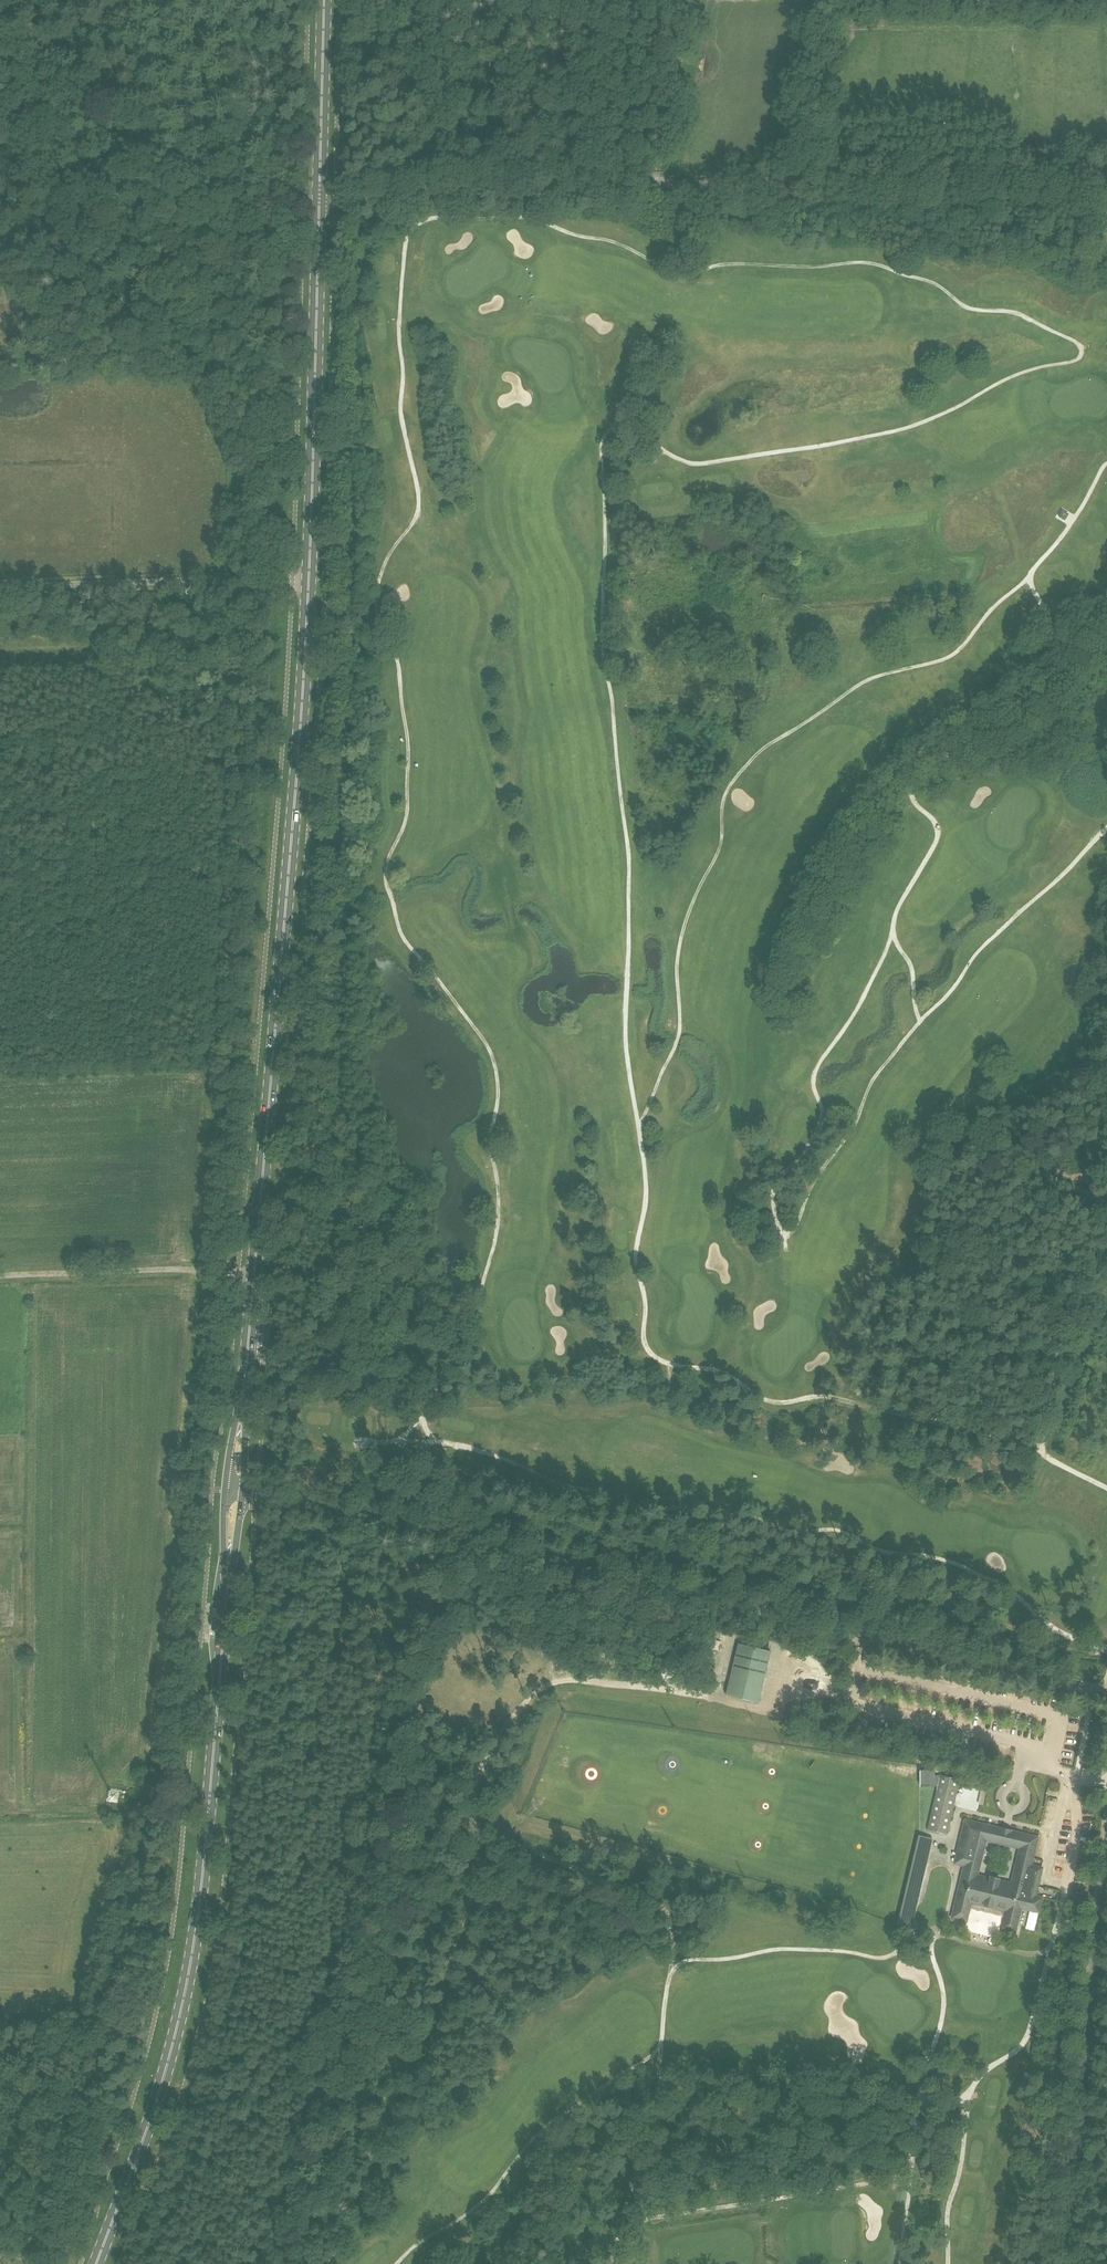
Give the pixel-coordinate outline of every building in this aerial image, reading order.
[(1062,511),(1058,519),(1065,523),(1070,516),(1062,511)] [(759,1703),(771,1651),(738,1643),(726,1695),(759,1703)] [(1084,1734),(1089,1714),(1078,1711),(1073,1731),(1084,1734)] [(937,1786),(939,1776),(934,1776),(934,1771),(919,1771),(919,1787),(934,1786),(937,1786)] [(927,1829),(947,1834),(960,1780),(940,1775),(939,1776),(927,1829)] [(1060,1804),(1062,1796),(1053,1794),(1051,1802),(1060,1804)] [(1042,1898),(1035,1896),(1041,1868),(1031,1866),(1015,1862),(1010,1882),(978,1874),(986,1840),(1010,1845),(1013,1831),(965,1820),(955,1864),(964,1866),(961,1878),(953,1911),(968,1914),(970,1904),(1004,1912),(1002,1922),(1016,1926),(1021,1908),(1038,1912),(1042,1898)] [(914,1830),(902,1913),(907,1913),(906,1919),(916,1921),(930,1833),(914,1830)] [(1010,1845),(1018,1847),(1015,1862),(1031,1866),(1038,1837),(1013,1831),(1010,1845)] [(1039,1853),(1046,1856),(1052,1845),(1045,1841),(1039,1853)]
